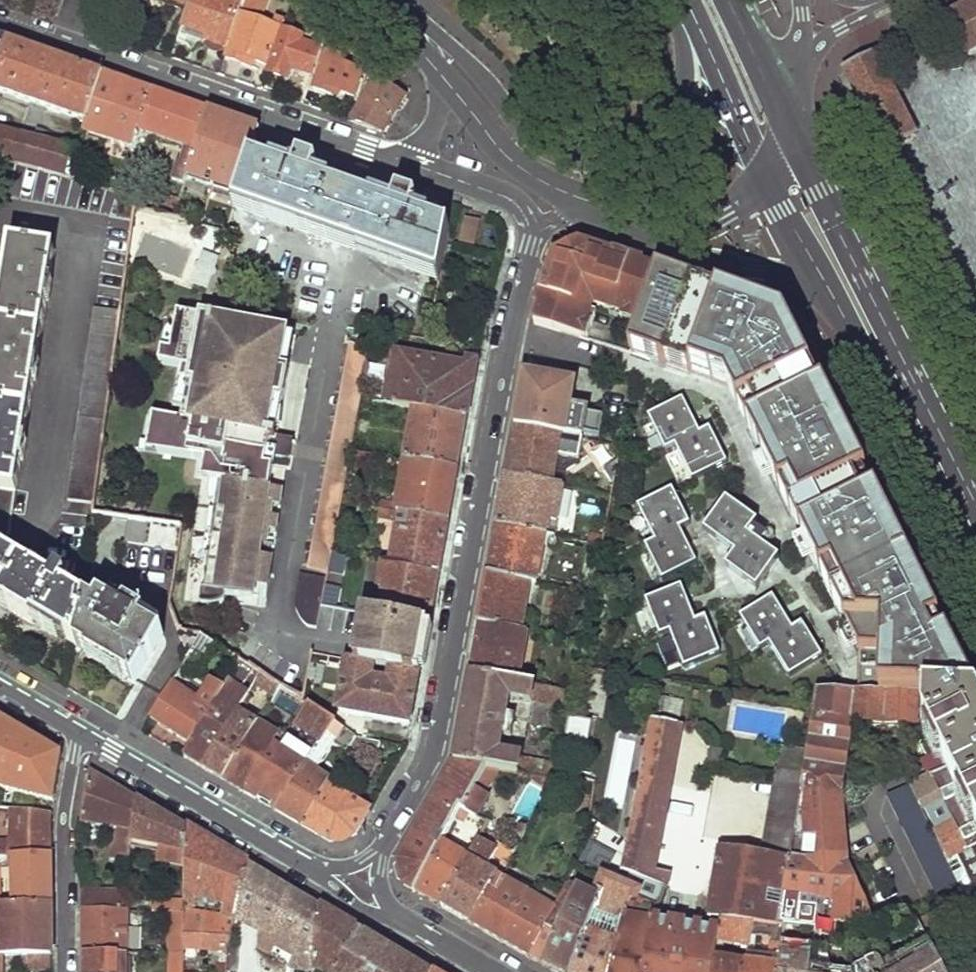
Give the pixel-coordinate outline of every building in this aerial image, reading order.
[(186,13),(191,0),(148,0),(186,13)] [(180,31),(207,40),(204,48),(212,55),(218,56),(225,54),(243,0),(191,0),(186,13),(180,31)] [(225,61),(253,70),(254,63),(268,67),(284,20),(275,17),(273,23),(258,19),(265,0),(246,0),(225,61)] [(945,21),(963,55),(975,48),(975,5),(945,21)] [(284,28),(268,75),(288,82),(290,74),(310,80),(321,48),(301,41),(303,34),(284,28)] [(0,95),(87,124),(103,75),(55,59),(5,41),(0,55),(0,96),(0,95)] [(326,52),(312,91),(333,98),(334,93),(352,99),(361,71),(345,66),(345,59),(326,52)] [(874,56),(843,72),(883,152),(914,136),(874,56)] [(87,124),(84,136),(129,151),(130,148),(150,92),(126,84),(103,75),(87,124)] [(375,81),(350,123),(381,134),(403,97),(375,81)] [(150,92),(130,148),(143,152),(149,135),(186,146),(179,167),(175,167),(170,182),(182,185),(208,112),(175,100),(150,92)] [(250,159),(260,130),(233,121),(212,185),(238,195),(250,159)] [(72,178),(79,150),(0,132),(0,161),(72,178)] [(238,195),(234,207),(438,277),(449,229),(405,213),(407,205),(394,200),(392,208),(366,200),(307,179),(310,171),(297,166),(294,174),(250,159),(238,195)] [(312,166),(298,161),(297,166),(310,171),(312,166)] [(408,200),(396,196),(394,200),(407,205),(408,200)] [(2,546),(11,531),(54,249),(10,242),(0,304),(0,545),(2,546)] [(556,271),(552,270),(536,323),(588,340),(599,304),(608,307),(624,261),(593,251),(592,253),(586,250),(584,253),(574,250),(567,253),(565,259),(557,266),(556,271)] [(200,259),(197,270),(212,274),(216,263),(200,259)] [(640,267),(624,261),(608,307),(641,320),(658,273),(640,267)] [(197,270),(192,289),(198,291),(201,279),(211,282),(212,274),(197,270)] [(658,273),(641,320),(630,353),(728,388),(845,624),(861,625),(859,654),(857,696),(975,700),(975,695),(955,654),(786,318),(658,273)] [(201,279),(198,291),(208,294),(211,282),(201,279)] [(225,594),(252,598),(254,587),(264,531),(266,517),(268,505),(271,492),(275,469),(268,468),(269,458),(272,442),(278,443),(289,378),(280,376),(287,338),(239,330),(237,341),(213,337),(215,326),(170,317),(160,370),(184,374),(181,387),(186,388),(181,415),(179,427),(151,422),(148,441),(158,442),(157,451),(194,458),(205,460),(202,478),(218,481),(213,509),(204,562),(197,602),(210,604),(217,603),(223,601),(225,594)] [(307,583),(325,586),(371,349),(351,346),(307,583)] [(399,357),(390,404),(412,409),(465,420),(470,397),(474,371),(399,357)] [(520,401),(515,426),(561,435),(565,435),(574,385),(524,376),(520,401)] [(181,387),(177,386),(172,414),(181,415),(186,388),(181,387)] [(412,409),(402,459),(455,471),(460,446),(465,420),(412,409)] [(672,411),(635,427),(651,464),(664,458),(678,489),(715,473),(700,441),(688,446),(672,411)] [(510,452),(506,477),(552,485),(561,435),(515,426),(510,452)] [(148,441),(140,439),(138,448),(157,451),(158,442),(148,441)] [(294,446),(272,442),(269,458),(291,462),(294,446)] [(378,501),(377,508),(447,522),(451,497),(455,471),(402,459),(400,483),(408,485),(403,505),(378,501)] [(501,502),(497,526),(548,536),(550,521),(558,522),(564,487),(552,485),(506,477),(501,502)] [(283,494),(271,492),(268,505),(281,507),(283,494)] [(644,551),(633,562),(648,593),(685,577),(669,541),(681,536),(664,499),(628,515),(644,551)] [(711,503),(691,533),(721,553),(711,570),(745,591),(766,559),(731,536),(740,522),(711,503)] [(213,509),(209,508),(199,562),(204,562),(213,509)] [(398,521),(390,565),(437,574),(442,549),(447,522),(377,508),(374,508),(373,516),(398,521)] [(279,520),(266,517),(264,531),(276,533),(279,520)] [(493,551),(488,574),(532,583),(538,584),(548,536),(497,526),(493,551)] [(11,607),(9,610),(33,624),(35,621),(74,645),(87,602),(70,592),(73,585),(67,580),(62,587),(16,561),(0,552),(0,601),(11,607)] [(271,559),(259,557),(254,587),(267,589),(271,559)] [(383,589),(378,617),(428,627),(433,601),(437,574),(390,565),(381,563),(377,588),(383,589)] [(484,599),(480,623),(522,631),(532,583),(488,574),(484,599)] [(309,632),(318,633),(322,607),(325,586),(307,583),(300,582),(295,609),(299,618),(303,625),(309,632)] [(644,650),(656,645),(670,679),(703,666),(688,629),(678,633),(662,595),(627,610),(644,650)] [(87,602),(74,645),(135,682),(160,638),(139,625),(142,619),(132,612),(130,614),(127,614),(125,617),(119,614),(101,603),(97,608),(87,602)] [(132,612),(124,607),(119,614),(125,617),(127,614),(130,614),(132,612)] [(757,612),(724,631),(744,664),(756,657),(776,691),(807,673),(786,640),(775,643),(757,612)] [(374,616),(363,614),(355,662),(356,662),(365,664),(374,616)] [(374,616),(365,664),(419,676),(424,652),(428,627),(378,617),(374,616)] [(475,649),(471,674),(516,682),(522,655),(518,654),(522,631),(480,623),(475,649)] [(205,658),(212,645),(198,636),(190,648),(205,658)] [(346,661),(337,713),(410,727),(415,702),(419,676),(365,664),(356,662),(346,661)] [(190,744),(184,755),(204,767),(238,710),(247,695),(239,689),(250,669),(238,662),(227,682),(223,688),(190,744)] [(463,717),(455,760),(484,766),(516,771),(519,757),(500,753),(502,736),(511,737),(515,717),(506,715),(510,697),(529,700),(532,685),(516,682),(471,674),(463,717)] [(259,675),(252,686),(265,694),(260,703),(266,706),(271,700),(277,687),(259,675)] [(171,684),(151,719),(190,744),(223,688),(206,679),(194,698),(171,684)] [(532,685),(529,700),(569,708),(572,692),(532,685)] [(277,687),(271,700),(279,704),(286,693),(277,687)] [(801,774),(780,895),(867,909),(847,861),(840,796),(852,721),(914,724),(915,698),(857,696),(815,695),(813,707),(801,774)] [(258,721),(225,779),(245,791),(297,700),(290,696),(271,729),(258,721)] [(649,723),(620,870),(642,877),(645,878),(682,702),(657,697),(652,723),(649,723)] [(925,699),(923,724),(931,739),(924,743),(930,756),(938,752),(945,768),(965,806),(957,810),(967,830),(975,825),(975,826),(975,700),(925,699)] [(297,700),(245,791),(277,810),(305,762),(295,756),(283,749),(295,728),(307,735),(317,741),(329,720),(297,700)] [(238,710),(204,767),(225,779),(258,721),(238,710)] [(53,803),(61,753),(45,743),(0,717),(0,788),(53,803)] [(305,762),(277,810),(303,825),(326,785),(328,780),(317,774),(334,744),(346,752),(349,747),(354,737),(329,720),(317,741),(305,762)] [(307,735),(295,756),(305,762),(317,741),(307,735)] [(354,737),(349,747),(378,759),(381,743),(354,737)] [(559,764),(519,757),(516,771),(551,778),(559,764)] [(443,781),(398,861),(404,885),(408,887),(412,890),(440,842),(447,829),(460,808),(473,786),(484,766),(455,760),(443,781)] [(945,768),(913,784),(951,860),(957,856),(975,846),(975,826),(975,825),(967,830),(957,810),(965,806),(945,768)] [(719,848),(707,918),(719,920),(752,924),(776,927),(780,895),(801,774),(775,769),(759,855),(719,848)] [(89,771),(80,822),(115,828),(113,856),(131,857),(133,838),(137,799),(114,785),(89,771)] [(326,785),(303,825),(330,841),(356,833),(369,811),(326,785)] [(490,796),(473,786),(460,808),(474,816),(478,818),(490,796)] [(910,786),(887,798),(942,904),(965,893),(910,786)] [(133,838),(183,844),(184,827),(161,813),(137,799),(133,838)] [(11,805),(10,841),(0,841),(0,856),(4,856),(12,856),(50,856),(50,837),(50,816),(11,805)] [(460,808),(447,829),(462,837),(474,816),(460,808)] [(183,886),(183,890),(223,903),(220,916),(235,921),(249,865),(217,846),(184,827),(183,844),(183,886)] [(494,840),(482,833),(476,843),(489,849),(494,840)] [(610,872),(617,853),(588,841),(581,860),(610,872)] [(440,842),(412,890),(427,899),(439,907),(467,857),(440,842)] [(489,849),(476,843),(471,851),(467,857),(439,907),(455,917),(469,925),(496,880),(498,875),(495,872),(493,877),(483,871),(494,852),(489,849)] [(957,856),(975,891),(975,846),(957,856)] [(12,856),(12,905),(49,905),(50,881),(50,856),(12,856)] [(235,921),(260,934),(259,954),(271,960),(278,944),(289,950),(289,961),(292,962),(290,969),(290,971),(318,971),(320,907),(285,886),(249,865),(235,921)] [(80,910),(127,910),(127,892),(89,890),(88,871),(80,871),(80,891),(80,910)] [(642,877),(635,896),(654,907),(663,886),(645,878),(642,877)] [(496,880),(469,925),(499,941),(528,958),(561,897),(553,893),(545,905),(496,880)] [(597,901),(592,915),(620,927),(622,921),(629,894),(604,883),(597,901)] [(183,910),(183,907),(183,890),(183,886),(175,887),(174,899),(152,898),(152,910),(168,910),(183,910)] [(543,966),(554,971),(569,971),(584,933),(592,915),(597,901),(577,891),(572,903),(543,966)] [(961,900),(967,912),(975,907),(975,892),(961,900)] [(629,894),(622,921),(650,931),(652,923),(654,907),(635,896),(629,894)] [(561,897),(528,958),(536,962),(543,966),(572,903),(561,897)] [(919,926),(930,947),(944,939),(939,926),(967,912),(961,900),(917,922),(919,926)] [(49,905),(12,905),(0,905),(0,956),(2,956),(27,957),(49,958),(49,932),(49,905)] [(183,931),(183,934),(188,934),(231,933),(235,921),(220,916),(183,907),(183,910),(183,931)] [(318,971),(334,971),(360,931),(340,919),(320,907),(318,971)] [(80,955),(127,954),(127,910),(80,910),(80,933),(80,955)] [(183,910),(168,910),(169,930),(183,931),(183,910)] [(592,915),(584,933),(614,947),(620,927),(592,915)] [(717,930),(715,943),(748,948),(752,924),(719,920),(717,930)] [(608,971),(643,971),(650,931),(622,921),(620,927),(614,947),(608,971)] [(643,971),(709,971),(712,960),(715,943),(717,930),(652,923),(650,931),(643,971)] [(811,951),(808,971),(942,971),(930,947),(919,926),(860,956),(811,951)] [(813,933),(783,929),(778,968),(777,971),(808,971),(811,951),(813,933)] [(395,952),(360,931),(334,971),(429,971),(395,952)] [(188,934),(188,948),(214,948),(214,971),(225,971),(227,951),(231,933),(188,934)] [(569,971),(608,971),(614,947),(584,933),(569,971)] [(182,954),(183,938),(169,938),(169,954),(182,954)] [(278,944),(271,960),(290,969),(292,962),(289,961),(289,950),(278,944)] [(119,963),(135,963),(134,954),(127,954),(80,955),(80,971),(120,971),(119,963)] [(145,955),(146,968),(167,968),(167,971),(181,971),(182,954),(169,954),(145,955)] [(49,958),(27,957),(27,971),(49,971),(49,958)] [(709,971),(743,971),(744,965),(712,960),(709,971)] [(743,971),(777,971),(778,968),(745,962),(744,965),(743,971)]
